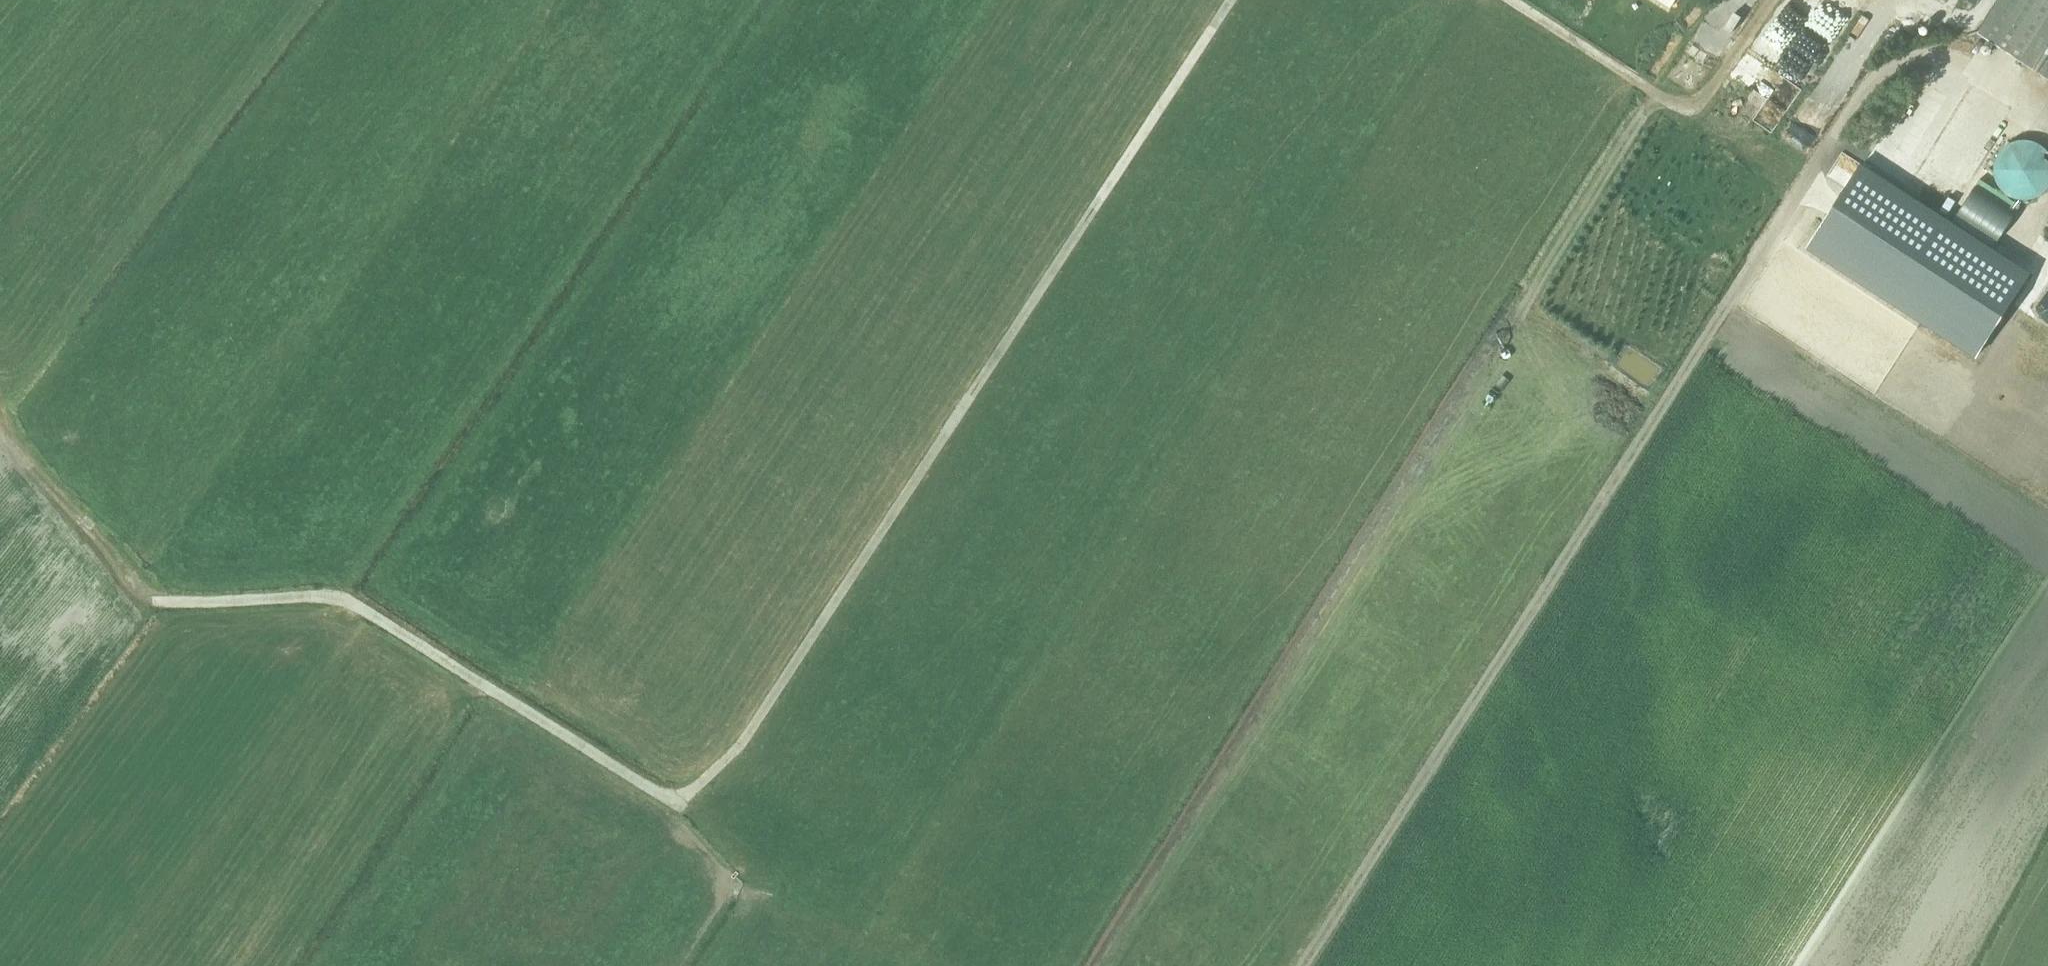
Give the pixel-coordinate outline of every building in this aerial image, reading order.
[(1711,13),(1738,30),(1758,0),(1720,0),(1711,13)] [(1979,32),(2047,75),(2047,0),(2000,0),(1979,32)] [(1847,154),(1898,186),(1957,91),(1923,70),(1904,100),(1887,90),(1847,154)] [(1996,179),(1999,186),(2009,195),(2016,198),(2027,199),(2039,195),(2046,189),(2047,186),(2047,151),(2046,148),(2037,141),(2023,139),(2013,141),(2003,148),(1996,158),(1994,169),(1996,179)] [(2030,273),(1861,164),(1807,248),(1975,357),(2030,273)]
